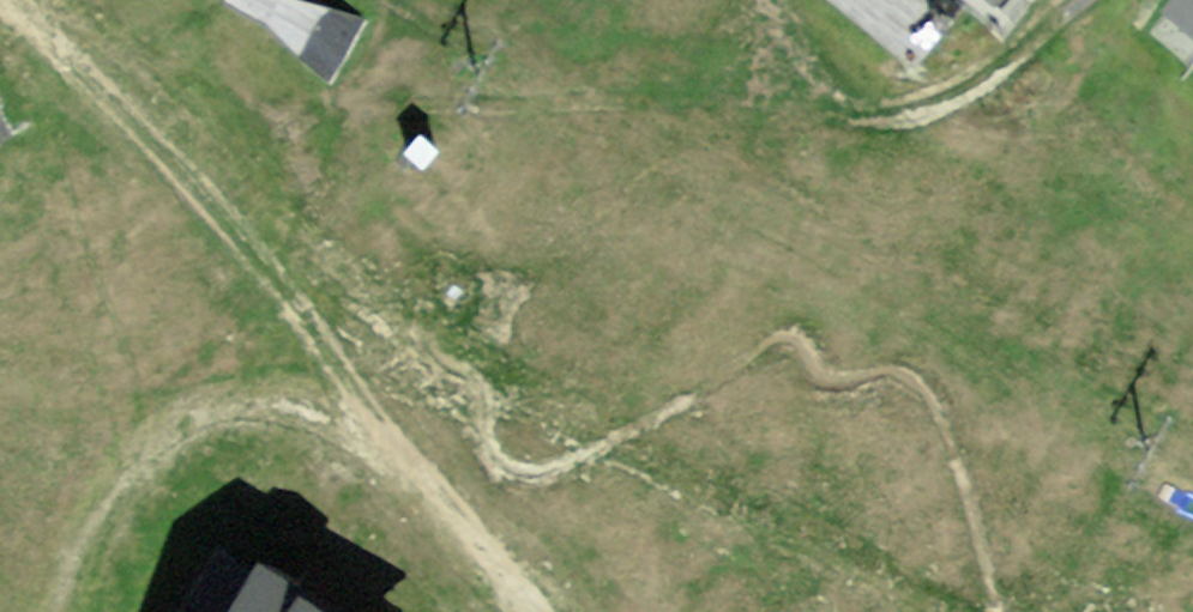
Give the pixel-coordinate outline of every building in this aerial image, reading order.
[(1167,10),(1192,30),(1192,0),(1175,0),(1167,10)] [(16,128),(0,100),(0,137),(16,128)] [(259,554),(223,611),(352,611),(259,554)]
